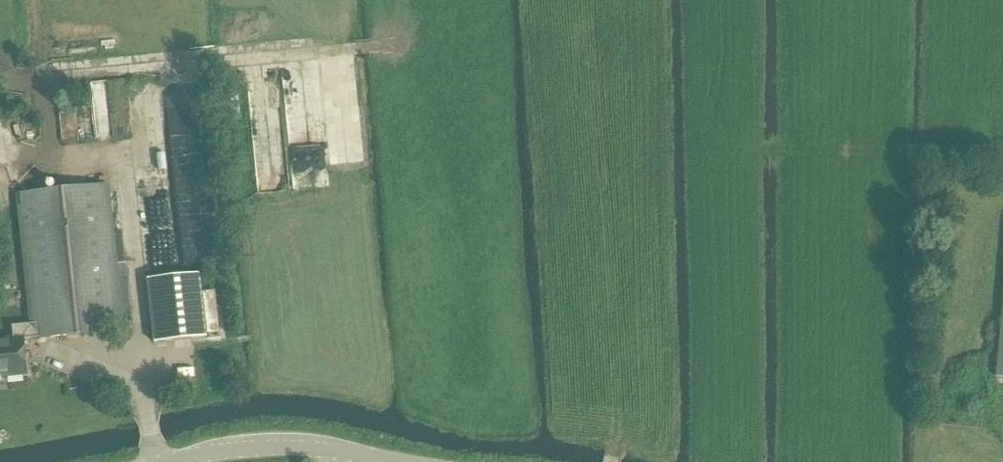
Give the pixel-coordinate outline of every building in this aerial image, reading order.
[(108,184),(42,192),(57,337),(124,329),(122,317),(131,316),(124,263),(118,264),(108,184)] [(42,192),(14,195),(30,323),(11,325),(13,337),(0,339),(0,376),(0,379),(28,375),(23,339),(30,338),(31,340),(57,337),(42,192)] [(145,274),(152,338),(204,332),(196,269),(145,274)] [(214,292),(202,293),(207,335),(219,334),(214,292)]
